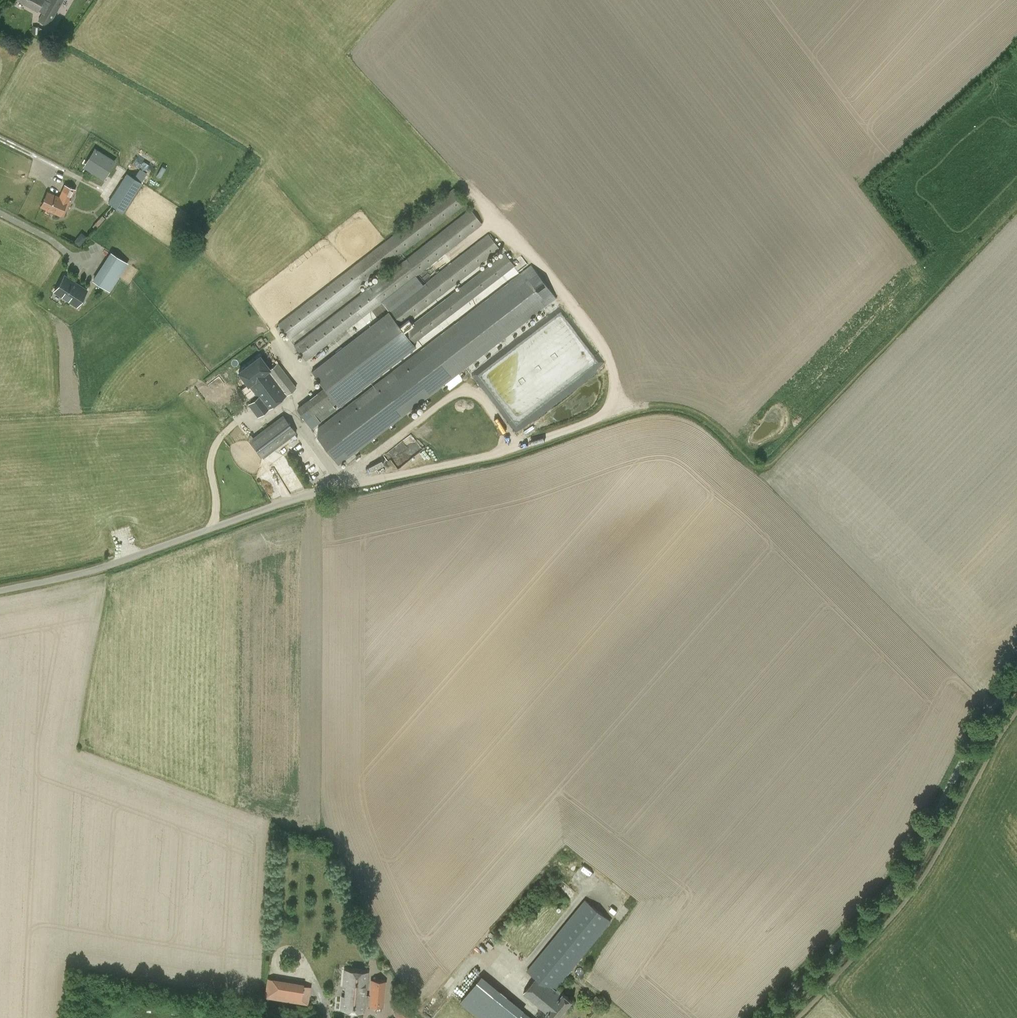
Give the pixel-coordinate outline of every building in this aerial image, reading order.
[(37,11),(38,10),(42,13),(38,20),(49,26),(57,11),(63,0),(18,0),(37,11)] [(64,37),(53,31),(52,34),(42,28),(40,33),(50,38),(50,39),(61,45),(62,42),(64,44),(66,40),(63,39),(64,37)] [(95,150),(88,161),(96,166),(93,171),(103,177),(113,161),(95,150)] [(126,173),(107,202),(123,212),(142,183),(126,173)] [(65,184),(62,190),(60,197),(47,191),(41,206),(47,209),(44,216),(52,219),(55,212),(60,215),(66,201),(69,202),(72,195),(75,189),(65,184)] [(290,339),(466,203),(454,187),(278,324),(290,339)] [(368,288),(349,302),(294,345),(306,361),(362,318),(380,303),(482,224),(470,208),(368,288)] [(80,232),(73,241),(79,245),(85,236),(80,232)] [(488,233),(387,312),(313,370),(325,386),(296,408),(308,424),(341,399),(356,387),(413,343),(514,264),(488,233)] [(110,291),(128,263),(110,251),(92,280),(110,291)] [(318,427),(317,435),(325,445),(339,464),(556,298),(531,265),(520,273),(402,363),(353,401),(318,427)] [(77,307),(88,290),(64,274),(53,292),(77,307)] [(277,362),(268,369),(263,362),(242,379),(249,388),(248,388),(252,393),(255,391),(259,396),(243,408),(253,422),(264,413),(264,412),(297,387),(277,362)] [(263,458),(296,433),(283,415),(249,440),(263,458)] [(369,471),(381,465),(379,460),(367,467),(369,471)] [(536,979),(524,993),(547,1013),(552,1017),(558,1017),(572,1001),(558,989),(557,991),(555,990),(612,921),(585,899),(527,971),(536,979)] [(341,1009),(364,1011),(364,1004),(369,1004),(369,1005),(383,1006),(385,981),(371,979),(370,995),(365,994),(367,972),(344,969),(343,988),(346,988),(345,996),(342,996),(341,1009)] [(268,979),(265,996),(307,1003),(308,992),(302,991),(303,985),(268,979)] [(476,1014),(481,1017),(532,1017),(524,1011),(525,1010),(498,988),(476,1014)] [(596,995),(590,1003),(596,1008),(602,1000),(596,995)] [(402,1006),(394,1009),(397,1017),(406,1017),(407,1017),(402,1006)]
